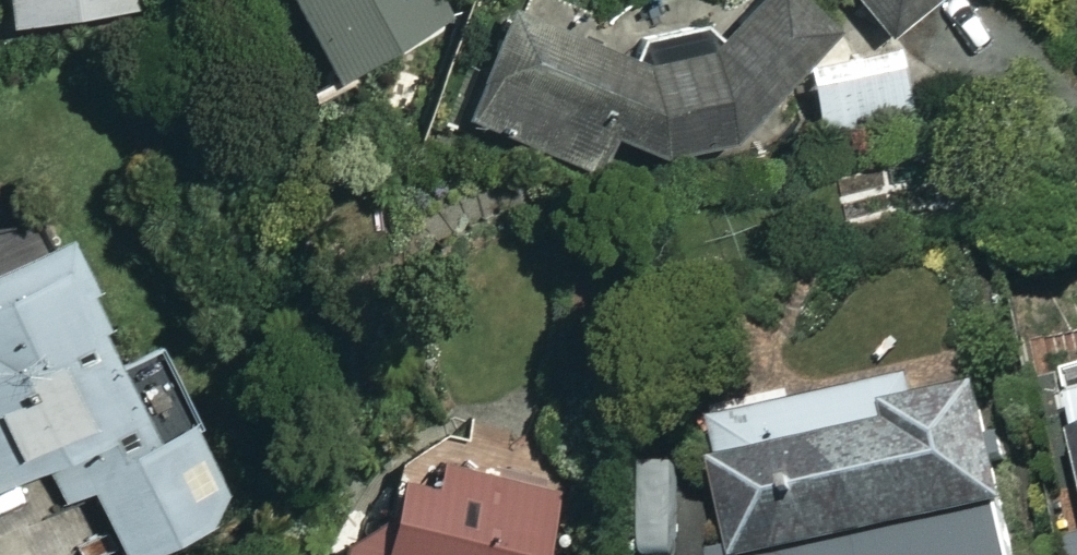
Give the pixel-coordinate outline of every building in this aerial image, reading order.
[(132,0),(7,0),(10,29),(133,13),(132,0)] [(337,81),(447,21),(435,0),(292,0),(337,81)] [(809,0),(765,0),(674,79),(512,12),(467,121),(601,176),(615,140),(668,162),(716,150),(843,38),(809,0)] [(884,38),(933,0),(855,0),(884,38)] [(912,127),(900,68),(811,86),(823,145),(912,127)] [(59,241),(0,267),(0,491),(49,469),(63,502),(91,489),(120,554),(144,554),(231,517),(189,421),(147,440),(59,241)] [(1068,374),(1076,428),(1076,372),(1068,374)] [(716,440),(741,546),(722,551),(723,554),(1014,554),(972,380),(716,440)] [(460,472),(401,479),(385,542),(348,532),(342,554),(542,554),(557,497),(460,472)]
